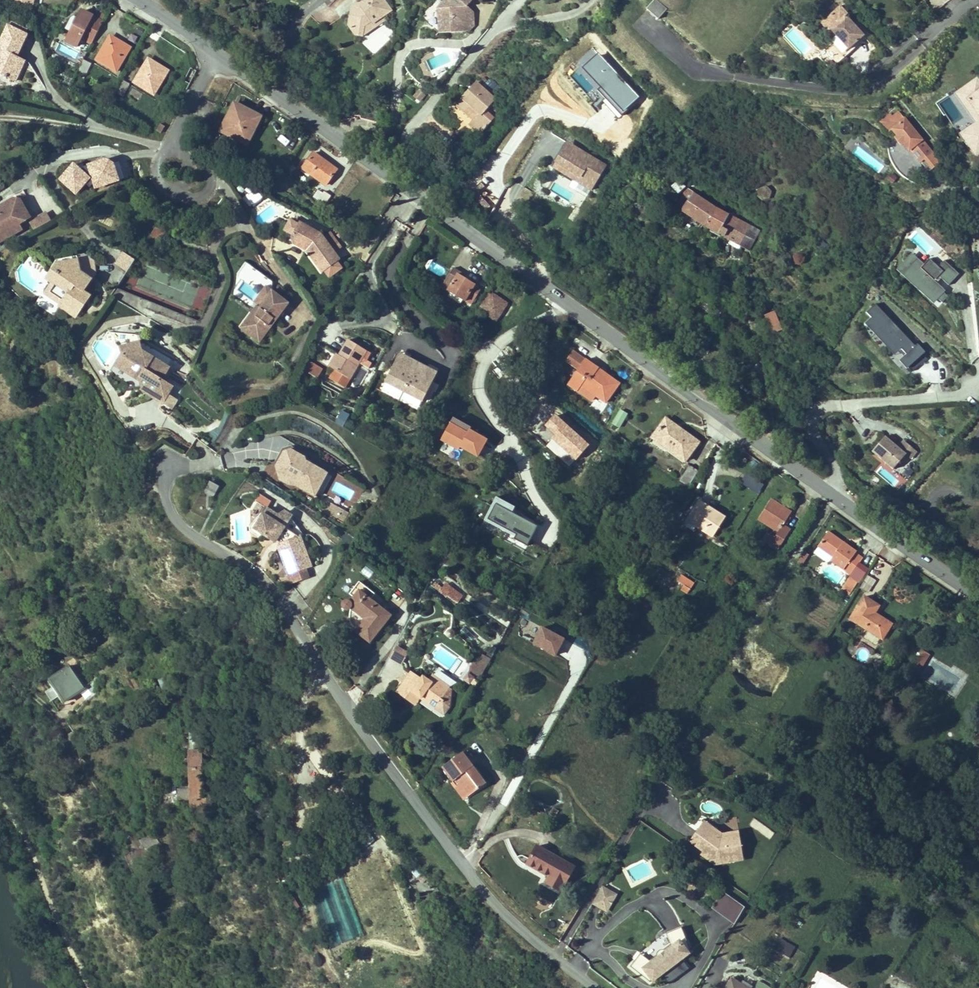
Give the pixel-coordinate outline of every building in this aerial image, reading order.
[(352,7),(351,10),(355,15),(350,18),(349,25),(356,35),(363,36),(364,26),(372,21),(373,23),(379,24),(380,18),(383,17),(392,10),(384,0),(364,0),(367,4),(362,7),(360,4),(357,4),(352,7)] [(443,2),(443,7),(438,8),(439,20),(443,20),(444,32),(469,30),(469,23),(474,22),(473,11),(461,12),(462,7),(464,3),(461,0),(445,0),(443,2)] [(473,11),(466,5),(470,0),(461,0),(464,3),(462,7),(461,12),(473,11)] [(654,1),(647,9),(658,19),(665,11),(668,12),(672,12),(677,11),(679,11),(682,9),(685,6),(688,2),(689,0),(653,0),(654,1)] [(831,54),(824,61),(832,69),(851,51),(849,49),(864,35),(846,16),(848,14),(840,5),(831,13),(835,18),(835,24),(830,29),(836,36),(830,40),(833,43),(826,49),(831,54)] [(81,38),(92,44),(104,22),(82,11),(67,41),(77,46),(81,38)] [(835,18),(831,13),(821,23),(828,31),(831,30),(830,29),(835,24),(835,18)] [(363,36),(379,24),(373,23),(372,21),(364,26),(363,36)] [(15,81),(25,60),(18,57),(28,35),(8,26),(0,44),(0,74),(15,81)] [(110,36),(103,49),(104,50),(109,42),(113,44),(116,39),(110,36)] [(97,60),(116,72),(130,48),(116,39),(113,44),(109,42),(104,50),(103,49),(97,60)] [(824,61),(831,54),(826,49),(819,55),(824,61)] [(148,59),(140,72),(142,73),(147,65),(149,66),(152,61),(148,59)] [(85,60),(79,72),(86,76),(92,64),(85,60)] [(154,94),(168,71),(152,61),(149,66),(147,65),(142,73),(140,72),(134,82),(154,94)] [(977,80),(958,93),(965,103),(971,100),(978,110),(973,114),(978,123),(978,83),(977,80)] [(122,81),(116,93),(124,96),(130,84),(122,81)] [(495,101),(475,83),(461,99),(465,102),(459,109),(470,118),(472,116),(475,119),(473,121),(469,125),(480,135),(494,119),(485,112),(495,101)] [(417,89),(412,96),(420,101),(425,94),(417,89)] [(456,105),(459,109),(465,102),(461,99),(456,105)] [(971,100),(965,103),(973,114),(978,110),(971,100)] [(220,131),(247,145),(261,117),(235,103),(220,131)] [(940,162),(899,112),(892,117),(886,122),(891,129),(898,136),(903,143),(909,151),(910,150),(921,163),(925,159),(933,169),(940,162)] [(892,117),(890,114),(881,122),(889,131),(891,129),(886,122),(892,117)] [(963,134),(977,154),(978,152),(978,123),(963,134)] [(161,133),(165,127),(161,124),(157,130),(161,133)] [(903,143),(898,136),(895,138),(901,145),(903,143)] [(569,154),(573,147),(566,142),(564,146),(560,153),(567,157),(569,154)] [(587,193),(604,165),(573,147),(569,154),(567,157),(560,153),(552,165),(572,177),(569,182),(587,193)] [(326,185),(336,171),(322,161),(323,159),(314,153),(302,168),(326,185)] [(322,161),(336,171),(337,170),(323,159),(322,161)] [(929,172),(933,169),(925,159),(921,163),(929,172)] [(572,177),(552,165),(549,170),(569,182),(572,177)] [(15,204),(4,211),(0,220),(0,221),(0,232),(5,240),(33,223),(30,218),(42,211),(29,190),(15,199),(14,201),(15,204)] [(331,196),(324,191),(317,202),(323,207),(331,196)] [(715,208),(693,193),(691,196),(689,195),(688,197),(689,198),(681,210),(705,226),(715,208)] [(15,204),(14,201),(15,199),(0,207),(0,221),(0,220),(4,211),(15,204)] [(730,239),(740,221),(715,208),(705,226),(730,239)] [(299,220),(291,234),(293,242),(302,247),(305,245),(307,248),(305,249),(322,271),(340,258),(321,233),(299,220)] [(740,221),(730,239),(739,244),(749,225),(740,221)] [(759,231),(749,225),(739,244),(749,249),(759,231)] [(166,232),(155,228),(146,241),(158,246),(166,232)] [(83,254),(79,260),(81,272),(91,279),(96,273),(94,262),(83,254)] [(960,276),(944,263),(939,270),(929,261),(924,268),(912,257),(895,276),(933,309),(939,302),(943,306),(949,299),(944,296),(946,294),(935,283),(939,279),(949,288),(960,276)] [(79,260),(59,263),(59,264),(60,269),(52,281),(54,282),(46,294),(61,304),(60,306),(75,317),(85,303),(78,298),(82,291),(83,292),(83,291),(91,279),(81,272),(79,260)] [(52,281),(60,269),(59,264),(49,279),(52,281)] [(460,273),(453,268),(442,286),(471,305),(480,291),(473,287),(474,285),(466,280),(468,278),(464,275),(463,278),(458,275),(460,273)] [(290,303),(274,289),(260,306),(257,304),(251,312),(256,315),(247,326),(252,330),(252,336),(259,341),(271,327),(268,325),(274,318),(276,320),(290,303)] [(90,296),(83,291),(83,292),(82,291),(78,298),(85,303),(90,296)] [(479,308),(496,320),(505,306),(494,299),(495,296),(493,295),(493,296),(489,293),(479,308)] [(495,296),(494,299),(505,306),(507,304),(495,296)] [(928,358),(877,305),(867,313),(872,319),(866,325),(875,335),(879,331),(899,353),(902,350),(907,356),(904,359),(914,371),(928,358)] [(782,330),(774,311),(766,315),(774,334),(782,330)] [(251,312),(240,326),(252,336),(252,330),(247,326),(256,315),(251,312)] [(899,353),(879,331),(875,335),(895,357),(899,353)] [(332,368),(350,379),(360,363),(369,369),(372,364),(367,361),(371,354),(349,340),(332,368)] [(518,348),(523,352),(529,346),(523,341),(518,348)] [(142,386),(154,393),(162,380),(169,368),(153,358),(150,362),(141,356),(139,346),(129,349),(127,348),(123,354),(125,355),(120,363),(116,361),(110,371),(113,373),(117,367),(134,377),(135,375),(140,378),(141,381),(142,386)] [(406,362),(410,356),(401,351),(398,358),(406,362)] [(578,372),(586,360),(576,353),(567,366),(577,373),(578,372)] [(429,386),(434,376),(425,372),(429,365),(410,356),(406,362),(398,358),(394,365),(386,381),(423,399),(429,386)] [(317,378),(323,368),(308,359),(302,369),(317,378)] [(596,395),(606,403),(619,384),(606,375),(605,376),(600,373),(601,371),(586,360),(578,372),(580,373),(576,379),(574,378),(569,385),(578,391),(582,385),(596,395)] [(360,400),(376,373),(369,369),(360,363),(350,379),(344,390),(360,400)] [(434,376),(437,369),(429,365),(425,372),(434,376)] [(162,380),(154,393),(165,400),(168,395),(173,387),(162,380)] [(582,385),(578,391),(592,401),(596,395),(582,385)] [(154,393),(142,386),(144,391),(163,403),(165,400),(154,393)] [(436,389),(429,386),(423,399),(430,403),(436,389)] [(163,403),(163,404),(171,409),(176,401),(168,395),(165,400),(163,403)] [(619,409),(611,424),(620,429),(628,413),(619,409)] [(334,423),(343,427),(349,414),(340,410),(334,423)] [(472,422),(453,412),(440,437),(459,447),(461,445),(478,454),(488,434),(471,425),(472,422)] [(554,437),(547,444),(570,465),(589,445),(555,413),(542,426),(554,437)] [(685,461),(698,442),(679,428),(677,430),(674,428),(676,426),(666,419),(653,438),(685,461)] [(895,469),(907,454),(912,458),(918,451),(906,440),(900,448),(898,446),(886,436),(874,452),(895,469)] [(287,447),(276,466),(279,475),(288,480),(287,484),(295,484),(315,495),(328,472),(298,457),(300,454),(296,452),(287,447)] [(276,466),(269,462),(264,471),(271,475),(276,466)] [(689,486),(699,471),(690,465),(680,480),(689,486)] [(335,471),(321,492),(349,509),(362,488),(335,471)] [(745,474),(740,484),(758,494),(764,484),(745,474)] [(210,482),(205,492),(208,497),(213,497),(219,487),(210,482)] [(512,539),(526,546),(539,521),(512,507),(516,501),(498,491),(484,518),(515,533),(512,539)] [(259,494),(252,507),(263,512),(269,499),(259,494)] [(771,499),(758,519),(778,532),(774,539),(771,544),(770,545),(778,550),(791,530),(783,526),(792,513),(771,499)] [(327,513),(332,504),(325,500),(320,509),(327,513)] [(713,536),(724,517),(700,502),(688,520),(713,536)] [(338,518),(342,509),(332,504),(327,513),(338,518)] [(287,511),(279,516),(267,509),(255,529),(275,542),(276,541),(277,540),(282,543),(294,574),(312,567),(307,555),(304,556),(302,553),(306,551),(303,543),(299,544),(299,543),(302,540),(300,536),(298,536),(285,528),(291,517),(287,511)] [(344,522),(349,513),(342,509),(338,518),(344,522)] [(303,535),(291,517),(285,528),(298,536),(300,536),(303,535)] [(828,532),(818,547),(833,557),(831,560),(852,575),(858,565),(863,559),(855,553),(857,552),(828,532)] [(771,544),(774,539),(766,534),(763,539),(771,544)] [(294,574),(282,543),(277,540),(276,541),(289,576),(294,574)] [(833,557),(818,547),(816,549),(831,560),(833,557)] [(868,572),(858,565),(852,575),(850,577),(851,578),(858,582),(860,584),(868,572)] [(682,590),(688,594),(694,584),(681,575),(677,581),(684,586),(682,590)] [(858,582),(851,578),(845,587),(852,591),(858,582)] [(456,602),(461,596),(448,585),(443,592),(456,602)] [(392,612),(360,586),(351,598),(348,597),(345,597),(344,598),(343,600),(343,603),(343,604),(345,606),(347,607),(350,606),(352,605),(365,615),(355,628),(371,640),(392,612)] [(852,591),(845,587),(842,591),(850,595),(852,591)] [(864,596),(850,619),(882,639),(892,624),(875,613),(879,606),(864,596)] [(539,626),(532,644),(557,655),(565,637),(539,626)] [(405,650),(396,645),(390,655),(399,660),(405,650)] [(910,671),(917,675),(930,655),(923,651),(910,671)] [(484,656),(471,676),(474,678),(479,681),(491,659),(484,656)] [(65,702),(85,689),(70,666),(50,680),(54,687),(45,692),(52,702),(61,696),(65,702)] [(450,687),(433,675),(429,681),(423,677),(421,679),(411,672),(409,675),(404,683),(398,692),(411,702),(416,695),(420,698),(435,708),(441,701),(449,707),(451,689),(450,688),(450,687)] [(399,680),(404,683),(409,675),(405,672),(399,680)] [(464,680),(469,683),(474,678),(471,676),(468,674),(464,680)] [(159,682),(162,689),(169,686),(166,679),(159,682)] [(416,695),(411,702),(415,704),(420,698),(416,695)] [(69,735),(75,744),(79,742),(74,732),(69,735)] [(191,803),(191,809),(206,808),(205,782),(202,782),(201,734),(190,734),(191,788),(191,803)] [(469,797),(486,784),(463,752),(443,767),(454,782),(457,780),(469,797)] [(464,800),(469,797),(457,780),(454,782),(452,784),(464,800)] [(178,804),(191,803),(191,788),(177,789),(178,804)] [(550,815),(554,817),(558,811),(554,808),(550,815)] [(770,839),(775,832),(753,819),(748,826),(770,839)] [(722,834),(704,822),(699,828),(710,837),(712,834),(719,839),(722,834)] [(744,860),(739,832),(722,834),(719,839),(712,834),(710,837),(699,828),(689,842),(703,852),(707,855),(705,858),(716,865),(744,860)] [(537,846),(527,864),(549,876),(546,883),(561,891),(575,867),(537,846)] [(602,905),(609,894),(605,891),(607,887),(603,884),(594,900),(602,905)] [(608,908),(617,892),(607,887),(605,891),(609,894),(602,905),(608,908)] [(459,908),(444,892),(440,895),(456,911),(459,908)] [(711,908),(734,923),(745,907),(723,892),(711,908)] [(679,960),(689,953),(680,929),(664,935),(668,946),(670,949),(653,960),(651,958),(644,953),(634,966),(651,980),(658,975),(679,960)] [(773,950),(789,959),(796,946),(780,937),(773,950)] [(653,960),(670,949),(668,946),(651,958),(653,960)] [(634,966),(644,953),(642,951),(631,964),(634,966)] [(666,986),(687,970),(679,960),(658,975),(666,986)] [(734,977),(732,979),(742,985),(744,983),(734,977)] [(727,987),(746,987),(742,985),(732,979),(727,987)]
